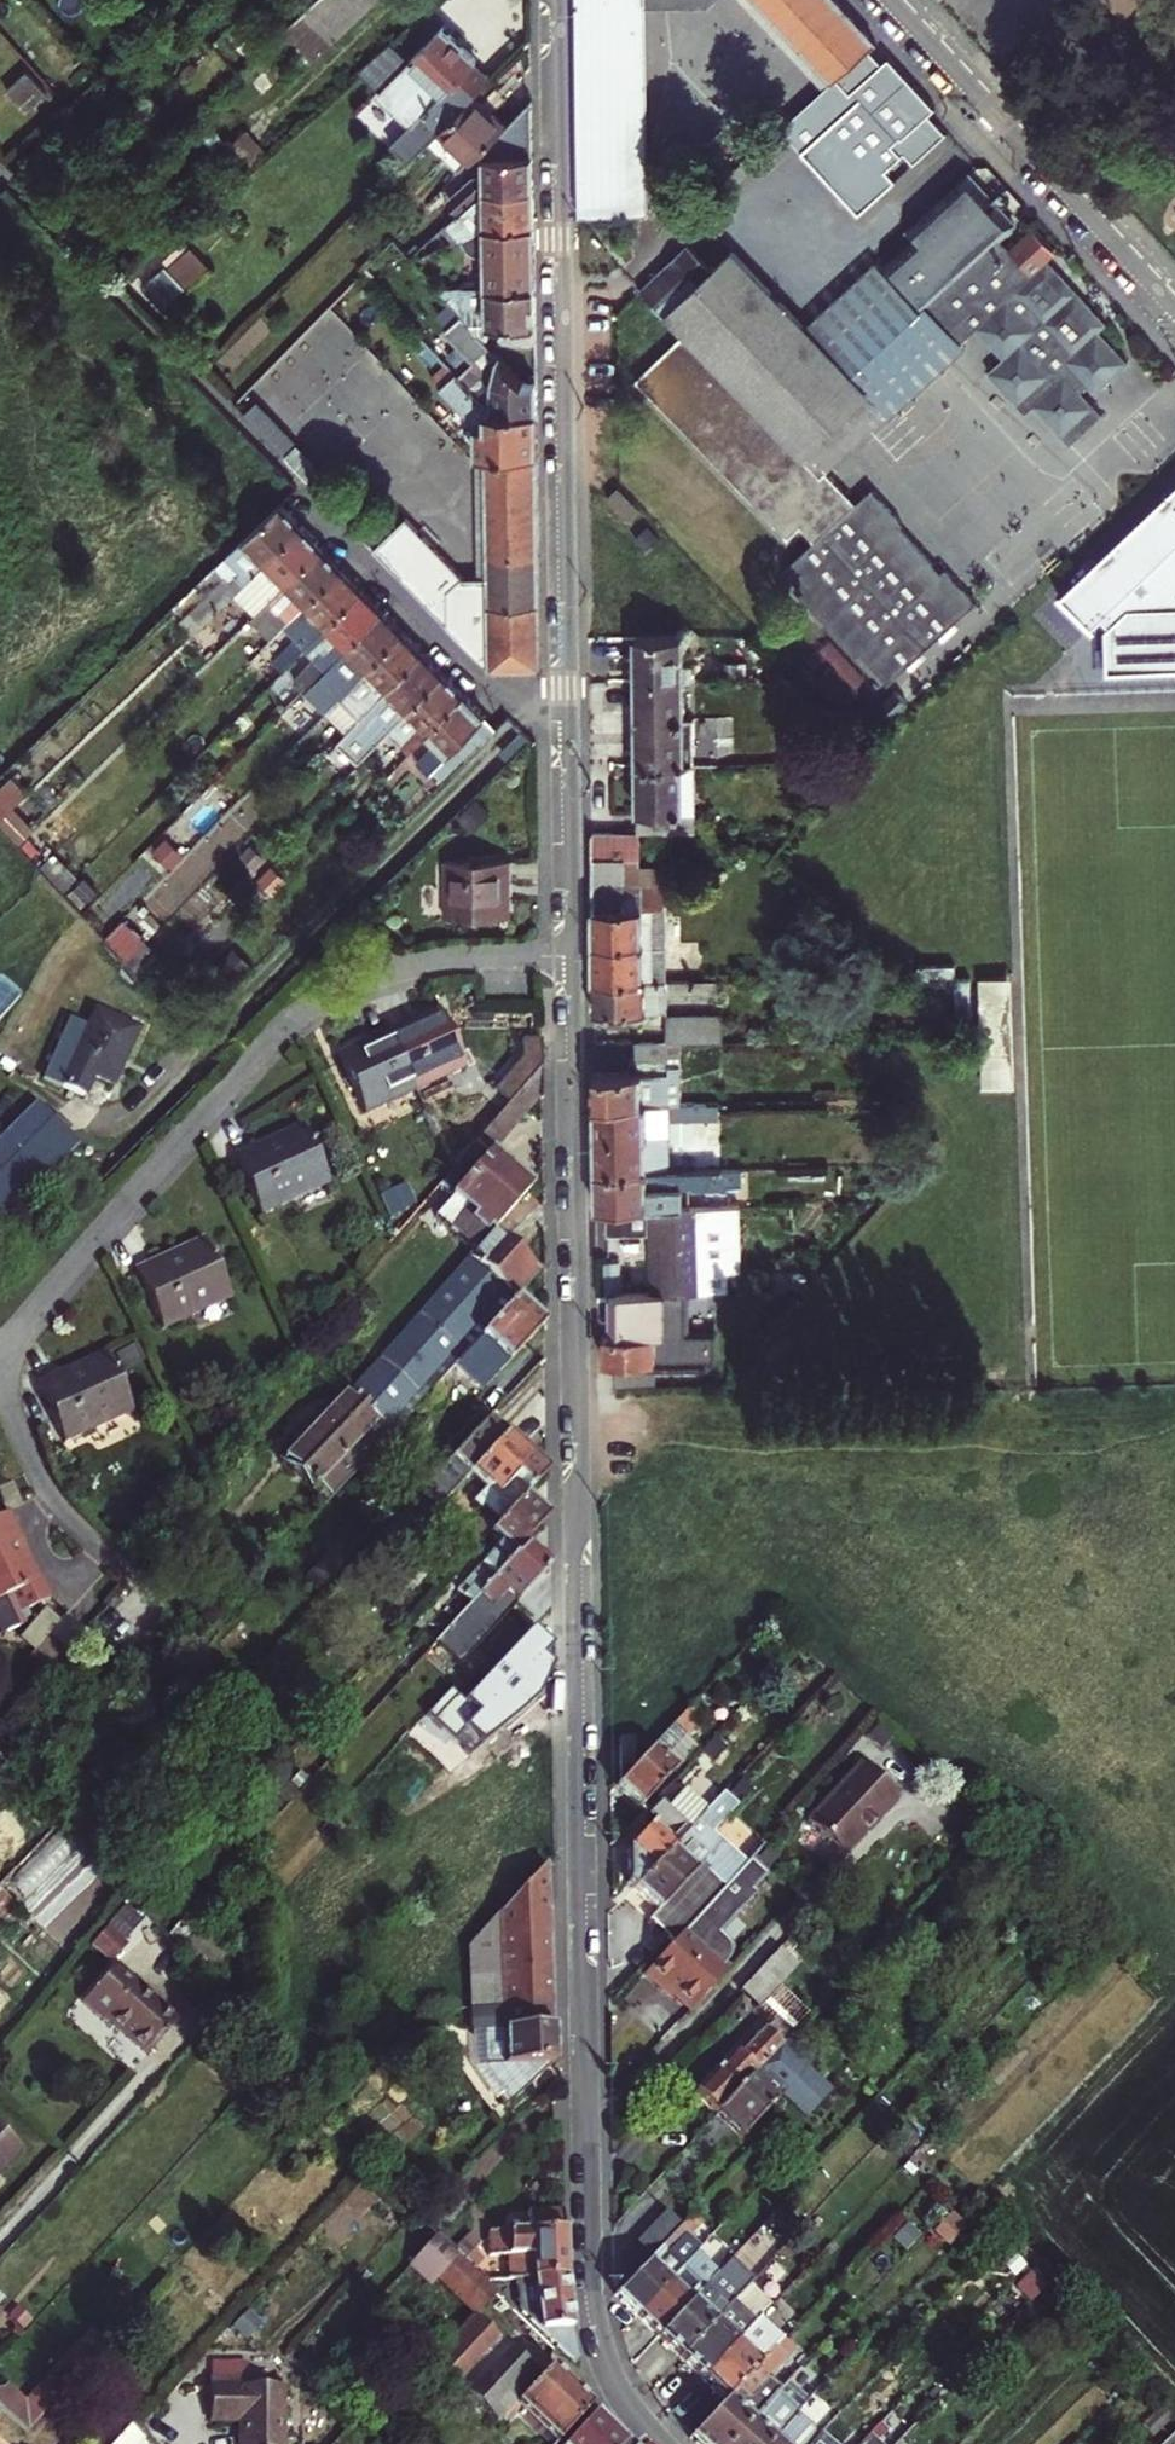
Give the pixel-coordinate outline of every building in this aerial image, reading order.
[(282,25),(310,54),(368,0),(309,0),(282,25)] [(580,208),(631,208),(629,0),(578,0),(580,208)] [(631,208),(644,208),(641,0),(629,0),(631,208)] [(875,40),(839,0),(756,0),(830,80),(834,76),(847,89),(814,113),(826,127),(803,150),(860,213),(896,178),(887,167),(904,151),(914,161),(946,130),(928,109),(933,103),(886,52),(880,57),(869,45),(875,40)] [(1123,11),(1135,0),(1112,0),(1123,11)] [(390,37),(358,66),(429,135),(473,91),(486,77),(468,58),(472,54),(442,23),(410,56),(390,37)] [(36,73),(18,89),(38,111),(56,95),(36,73)] [(473,91),(429,135),(424,141),(456,173),(479,149),(504,123),(473,91)] [(406,257),(438,227),(482,186),(531,185),(530,97),(504,123),(479,149),(480,175),(467,175),(393,242),(397,248),(406,257)] [(204,117),(195,106),(183,117),(215,154),(244,129),(204,117)] [(244,129),(215,154),(235,177),(264,151),(244,129)] [(998,236),(1017,218),(972,169),(914,223),(922,232),(889,262),(963,342),(977,330),(1003,356),(989,370),(1027,412),(1034,406),(1069,443),(1103,412),(1081,389),(1087,382),(1094,390),(1127,360),(1099,329),(1107,322),(1048,259),(1033,272),(998,236)] [(449,240),(466,231),(481,224),(532,225),(531,185),(482,186),(438,227),(449,240)] [(431,284),(533,283),(532,225),(481,224),(466,231),(468,277),(462,277),(460,264),(414,266),(431,284)] [(694,234),(669,258),(692,284),(718,260),(694,234)] [(827,469),(888,412),(804,325),(730,249),(718,260),(692,284),(663,311),(683,331),(635,378),(787,537),(800,525),(813,539),(784,567),(798,582),(794,586),(856,652),(859,650),(888,681),(977,600),(945,566),(942,569),(899,524),(903,520),(871,487),(857,500),(827,469)] [(804,325),(888,412),(890,413),(964,344),(963,342),(889,262),(881,254),(804,325)] [(669,258),(639,285),(663,311),(692,284),(669,258)] [(533,283),(431,284),(458,313),(483,340),(484,323),(505,323),(506,340),(534,342),(533,283)] [(521,380),(483,340),(458,313),(449,322),(466,340),(463,344),(491,374),(492,409),(535,411),(535,381),(521,380)] [(535,381),(534,342),(506,340),(505,323),(484,323),(483,340),(521,380),(535,381)] [(444,358),(420,333),(410,342),(435,368),(444,358)] [(486,628),(487,666),(487,668),(540,668),(536,454),(536,434),(535,411),(492,409),(444,358),(435,368),(428,375),(438,385),(437,387),(472,423),(473,454),(481,454),(485,574),(486,628)] [(283,454),(368,542),(380,530),(295,443),(283,454)] [(638,507),(617,484),(606,494),(627,517),(638,507)] [(1078,580),(1092,595),(1085,601),(1108,625),(1174,561),(1174,488),(1078,580)] [(234,592),(303,525),(280,502),(214,566),(223,576),(179,620),(192,633),(234,592)] [(404,515),(372,546),(457,635),(466,628),(486,628),(485,574),(462,575),(404,515)] [(254,613),(275,593),(323,545),(303,525),(234,592),(254,613)] [(285,625),(344,568),(323,545),(275,593),(286,605),(274,617),(262,622),(241,642),(254,657),(285,625)] [(366,590),(344,568),(285,625),(295,635),(271,659),(283,672),(306,649),(366,590)] [(366,590),(306,649),(314,657),(291,678),(304,692),(328,669),(387,612),(366,590)] [(387,612),(328,669),(345,688),(338,695),(341,699),(408,634),(387,612)] [(634,634),(635,674),(686,673),(685,633),(634,634)] [(360,719),(426,652),(408,634),(341,699),(360,719)] [(359,762),(399,721),(446,673),(426,652),(360,719),(338,740),(359,762)] [(446,673),(399,721),(410,733),(399,743),(407,752),(417,742),(465,693),(446,673)] [(686,673),(635,674),(636,717),(686,716),(686,673)] [(310,722),(338,695),(327,684),(300,710),(310,722)] [(434,770),(443,779),(497,726),(465,693),(417,742),(430,754),(421,763),(430,773),(434,770)] [(636,717),(636,761),(687,760),(686,716),(636,717)] [(376,784),(399,760),(386,748),(363,771),(376,784)] [(687,760),(636,761),(638,828),(638,829),(695,828),(693,760),(687,760)] [(407,770),(387,790),(404,806),(424,785),(407,770)] [(26,794),(8,776),(0,783),(0,819),(26,794)] [(18,844),(61,802),(39,781),(26,794),(0,819),(0,825),(18,844)] [(638,829),(590,829),(592,931),(592,940),(666,941),(663,862),(641,863),(640,830),(638,829)] [(77,875),(54,853),(40,867),(62,890),(71,881),(77,875)] [(510,859),(445,859),(444,914),(510,914),(510,859)] [(90,901),(71,881),(62,890),(81,910),(90,901)] [(140,940),(117,918),(103,933),(124,955),(140,940)] [(666,941),(592,940),(592,980),(678,978),(679,941),(666,941)] [(1018,972),(987,973),(991,1082),(1021,1081),(1018,972)] [(152,985),(166,999),(176,989),(162,975),(152,985)] [(678,978),(592,980),(593,1010),(667,1009),(668,991),(717,991),(716,977),(678,978)] [(184,995),(173,1006),(187,1021),(198,1010),(184,995)] [(439,1009),(387,1033),(411,1085),(463,1061),(439,1009)] [(667,1040),(668,1040),(724,1039),(723,1012),(666,1013),(667,1040)] [(135,1030),(94,1013),(60,1085),(81,1094),(91,1076),(110,1083),(135,1030)] [(362,1109),(411,1085),(387,1033),(339,1056),(362,1109)] [(593,1071),(594,1105),(696,1102),(695,1090),(681,1090),(681,1070),(669,1070),(668,1040),(667,1040),(636,1041),(636,1071),(593,1071)] [(490,1155),(541,1097),(540,1067),(439,1183),(473,1212),(468,1217),(484,1231),(488,1227),(491,1229),(527,1189),(509,1173),(515,1167),(504,1156),(498,1163),(490,1155)] [(696,1102),(594,1105),(594,1137),(672,1135),(672,1118),(709,1117),(708,1102),(696,1102)] [(64,1155),(77,1143),(50,1117),(0,1167),(0,1219),(64,1155)] [(251,1144),(233,1153),(261,1214),(279,1206),(278,1203),(327,1179),(303,1124),(253,1147),(251,1144)] [(672,1135),(594,1137),(594,1170),(672,1168),(672,1150),(710,1149),(709,1134),(672,1135)] [(594,1170),(595,1207),(649,1206),(660,1205),(673,1205),(672,1185),(722,1183),(722,1166),(672,1168),(594,1170)] [(725,1243),(724,1204),(673,1205),(660,1205),(661,1224),(649,1224),(652,1291),(686,1290),(709,1289),(707,1244),(725,1243)] [(660,1205),(649,1206),(649,1224),(661,1224),(660,1205)] [(390,1430),(451,1364),(514,1297),(538,1271),(491,1229),(346,1388),(390,1430)] [(153,1257),(134,1266),(163,1328),(181,1320),(180,1316),(228,1293),(204,1238),(155,1261),(153,1257)] [(777,1271),(777,1288),(800,1287),(799,1271),(777,1271)] [(651,1302),(686,1302),(686,1290),(652,1291),(651,1291),(651,1302)] [(610,1334),(603,1334),(603,1361),(655,1361),(655,1366),(708,1367),(715,1359),(715,1352),(725,1351),(724,1335),(715,1335),(715,1333),(686,1333),(686,1302),(651,1302),(651,1291),(608,1292),(610,1334)] [(514,1297),(451,1364),(480,1391),(541,1324),(514,1297)] [(55,1371),(36,1380),(64,1442),(84,1433),(82,1430),(131,1406),(105,1353),(57,1374),(55,1371)] [(282,1458),(325,1501),(390,1430),(346,1388),(282,1458)] [(504,1434),(485,1416),(448,1455),(467,1473),(504,1434)] [(487,1533),(523,1494),(543,1472),(504,1434),(467,1473),(491,1496),(479,1509),(483,1513),(455,1544),(467,1556),(487,1533)] [(4,1482),(1,1483),(13,1507),(25,1502),(13,1477),(4,1482)] [(523,1494),(487,1533),(497,1544),(440,1607),(453,1619),(527,1537),(546,1516),(523,1494)] [(414,1516),(403,1504),(384,1524),(397,1535),(414,1516)] [(0,1513),(0,1627),(5,1638),(18,1633),(5,1602),(26,1593),(31,1603),(54,1593),(38,1559),(33,1561),(18,1528),(21,1527),(13,1507),(0,1513)] [(553,1563),(527,1537),(453,1619),(434,1640),(441,1647),(457,1629),(464,1637),(490,1609),(501,1620),(553,1563)] [(49,1604),(25,1632),(59,1662),(91,1625),(72,1609),(65,1617),(49,1604)] [(457,1629),(441,1647),(448,1654),(464,1637),(457,1629)] [(426,1714),(467,1755),(524,1699),(551,1672),(521,1643),(460,1704),(448,1691),(426,1714)] [(691,1703),(701,1713),(710,1705),(699,1694),(691,1703)] [(701,1713),(691,1703),(635,1763),(618,1782),(642,1805),(697,1744),(689,1735),(706,1717),(701,1713)] [(621,1735),(622,1763),(635,1763),(635,1735),(621,1735)] [(864,1758),(812,1816),(847,1848),(900,1791),(864,1758)] [(663,1799),(652,1811),(658,1817),(630,1846),(630,1881),(635,1886),(708,1808),(686,1787),(669,1804),(663,1799)] [(730,1811),(717,1799),(708,1808),(635,1886),(658,1909),(651,1916),(676,1940),(746,1863),(712,1831),(730,1811)] [(676,1940),(647,1972),(663,1988),(667,1984),(693,2008),(734,1964),(731,1960),(742,1945),(740,1941),(724,1926),(757,1890),(753,1887),(767,1871),(751,1858),(746,1863),(676,1940)] [(550,1862),(503,1911),(504,1941),(551,1898),(550,1862)] [(0,1885),(0,1921),(2,1923),(12,1913),(16,1917),(23,1909),(0,1885)] [(551,1916),(551,1898),(504,1941),(507,2003),(554,2001),(554,1983),(552,1944),(551,1916)] [(503,1911),(472,1943),(471,2004),(507,2003),(504,1941),(503,1911)] [(782,1947),(742,1990),(755,2003),(795,1959),(782,1947)] [(175,2025),(112,1969),(81,2003),(144,2060),(175,2025)] [(507,2003),(471,2004),(470,2027),(475,2028),(474,2066),(499,2099),(502,2096),(509,2105),(556,2059),(554,2001),(507,2003)] [(793,2031),(776,2015),(738,2055),(735,2052),(697,2092),(717,2112),(767,2059),(783,2042),(793,2031)] [(801,2038),(794,2031),(793,2031),(783,2042),(790,2049),(801,2038)] [(767,2059),(792,2083),(805,2070),(787,2052),(790,2049),(783,2042),(767,2059)] [(767,2059),(717,2112),(742,2136),(776,2101),(786,2111),(803,2094),(792,2083),(767,2059)] [(0,2128),(0,2171),(21,2146),(0,2128)] [(423,2254),(440,2235),(421,2217),(414,2211),(398,2230),(423,2254)] [(616,2294),(637,2314),(697,2250),(702,2245),(692,2235),(705,2222),(694,2211),(652,2256),(616,2294)] [(681,2356),(738,2295),(731,2287),(745,2273),(747,2275),(781,2238),(765,2223),(734,2255),(659,2335),(681,2356)] [(508,2253),(509,2272),(568,2267),(567,2227),(490,2229),(490,2254),(508,2253)] [(471,2231),(455,2249),(476,2268),(484,2258),(474,2248),(480,2241),(471,2231)] [(436,2279),(474,2313),(475,2314),(498,2289),(476,2268),(455,2249),(440,2235),(423,2254),(413,2265),(432,2282),(436,2279)] [(615,2261),(616,2294),(652,2256),(637,2240),(615,2261)] [(637,2314),(659,2335),(734,2255),(727,2248),(712,2264),(697,2250),(637,2314)] [(774,2256),(738,2295),(681,2356),(703,2377),(758,2319),(745,2307),(784,2265),(774,2256)] [(501,2291),(577,2361),(582,2356),(572,2321),(568,2267),(509,2272),(509,2277),(500,2278),(501,2291)] [(10,2316),(28,2332),(37,2322),(20,2305),(10,2316)] [(432,2358),(499,2421),(505,2414),(512,2420),(523,2408),(560,2441),(593,2405),(550,2366),(542,2374),(475,2314),(474,2313),(432,2358)] [(758,2319),(703,2377),(726,2399),(781,2341),(758,2319)] [(776,2390),(782,2385),(772,2375),(788,2358),(785,2355),(794,2346),(784,2337),(781,2341),(726,2399),(690,2437),(697,2443),(722,2443),(776,2390)] [(217,2380),(216,2423),(247,2423),(247,2443),(291,2443),(292,2388),(251,2388),(251,2380),(217,2380)] [(916,2424),(952,2388),(943,2380),(882,2443),(869,2431),(857,2443),(897,2443),(916,2424)] [(799,2410),(776,2390),(722,2443),(767,2443),(799,2410)] [(17,2395),(7,2406),(33,2429),(42,2418),(17,2395)] [(869,2431),(883,2416),(872,2406),(854,2424),(853,2434),(843,2443),(857,2443),(869,2431)] [(629,2441),(596,2408),(564,2443),(626,2443),(629,2441)] [(822,2431),(799,2410),(767,2443),(809,2443),(822,2431)] [(916,2424),(897,2443),(915,2443),(926,2433),(916,2424)] [(128,2428),(114,2443),(145,2443),(128,2428)] [(822,2431),(809,2443),(836,2443),(822,2431)] [(1165,2443),(1174,2443),(1174,2434),(1165,2443)]
